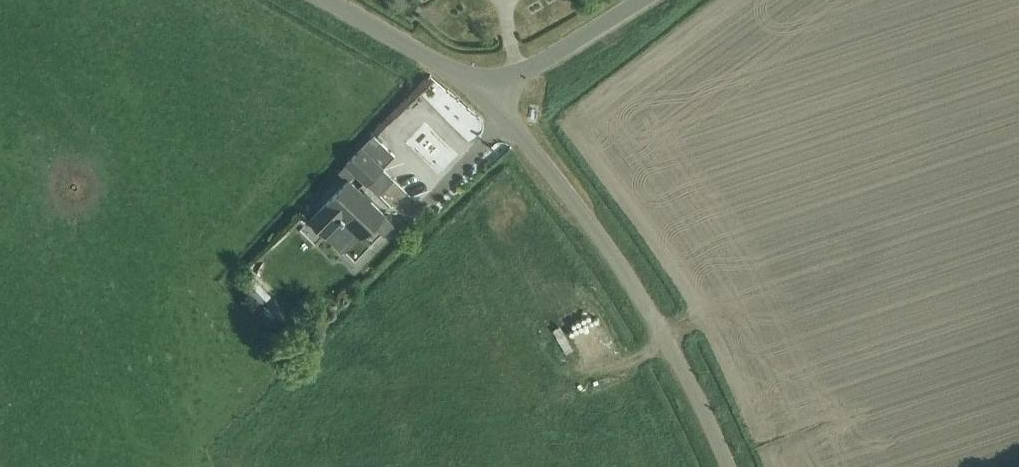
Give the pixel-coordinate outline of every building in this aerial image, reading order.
[(367,183),(395,154),(374,134),(346,163),(367,183)] [(349,179),(311,219),(326,233),(344,251),(361,233),(363,235),(384,213),(349,179)] [(254,293),(262,286),(253,277),(245,284),(254,293)] [(274,294),(264,304),(285,325),(295,316),(274,294)]
